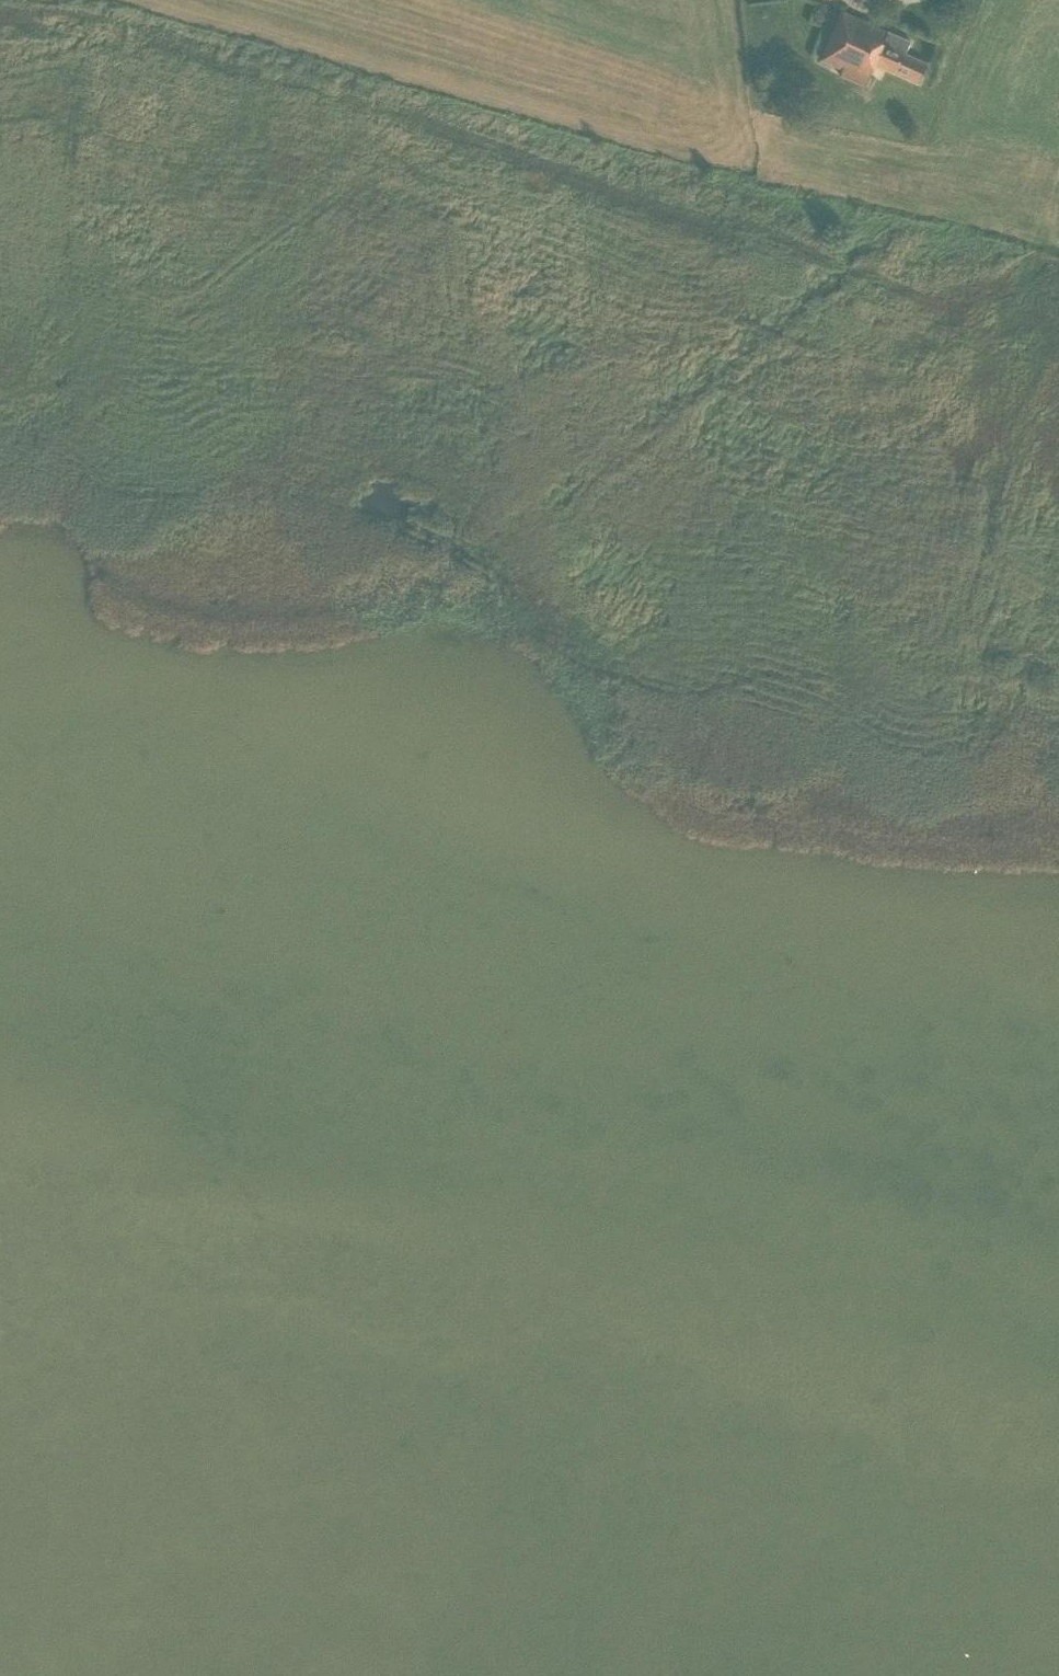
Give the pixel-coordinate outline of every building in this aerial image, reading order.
[(864,88),(873,66),(918,85),(926,65),(905,56),(911,43),(841,14),(821,62),(843,71),(840,78),(864,88)]
